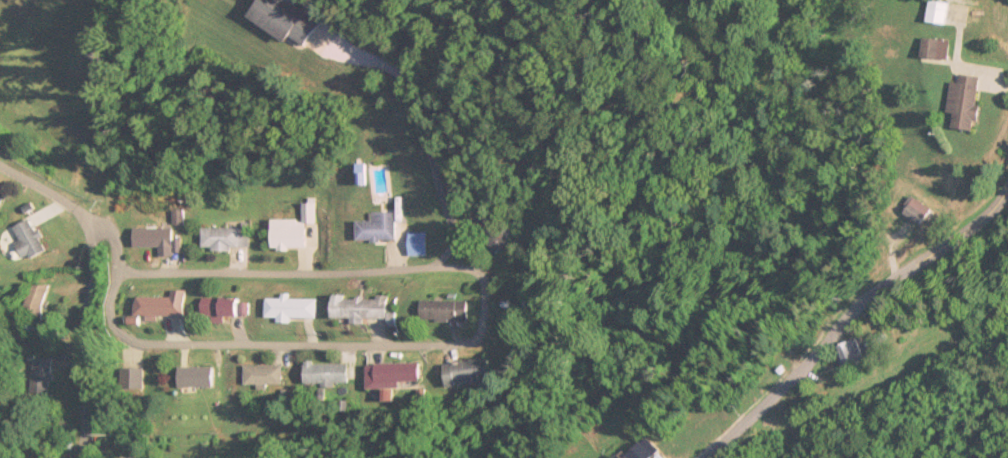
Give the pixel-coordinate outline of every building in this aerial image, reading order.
[(291,41),(294,37),(309,46),(324,23),(289,0),(262,0),(252,16),(291,41)] [(951,1),(931,1),(931,24),(951,24),(951,1)] [(949,59),(949,39),(923,39),(923,59),(949,59)] [(950,114),(958,115),(956,129),(978,131),(979,122),(984,123),(986,107),(980,106),(983,78),(961,75),(961,82),(954,81),(950,114)] [(8,195),(0,189),(0,205),(8,195)] [(907,214),(927,224),(936,207),(916,197),(907,214)] [(397,240),(397,212),(373,212),(373,221),(358,221),(358,240),(397,240)] [(272,248),(309,248),(309,219),(272,219),(272,248)] [(174,248),(174,227),(135,227),(135,248),(174,248)] [(248,228),(203,227),(203,249),(247,250),(248,228)] [(409,231),(409,255),(428,255),(428,231),(409,231)] [(29,321),(51,321),(51,284),(29,284),(29,321)] [(144,317),(192,316),(192,291),(177,291),(178,297),(144,298),(144,317)] [(395,296),(340,296),(340,320),(393,320),(393,327),(402,327),(402,311),(395,311),(395,296)] [(211,317),(251,317),(251,298),(211,298),(211,317)] [(322,298),(273,298),(273,319),(322,319),(322,298)] [(428,321),(476,321),(476,301),(428,301),(428,321)] [(872,357),(861,336),(841,347),(852,368),(872,357)] [(52,358),(33,358),(33,390),(52,390),(52,358)] [(448,386),(494,381),(492,359),(445,364),(448,386)] [(369,363),(369,388),(422,387),(422,362),(369,363)] [(306,363),(306,384),(351,384),(351,363),(306,363)] [(285,384),(285,365),(246,365),(246,384),(285,384)] [(217,386),(217,366),(182,366),(182,386),(217,386)] [(645,438),(631,457),(655,457),(661,449),(645,438)]
